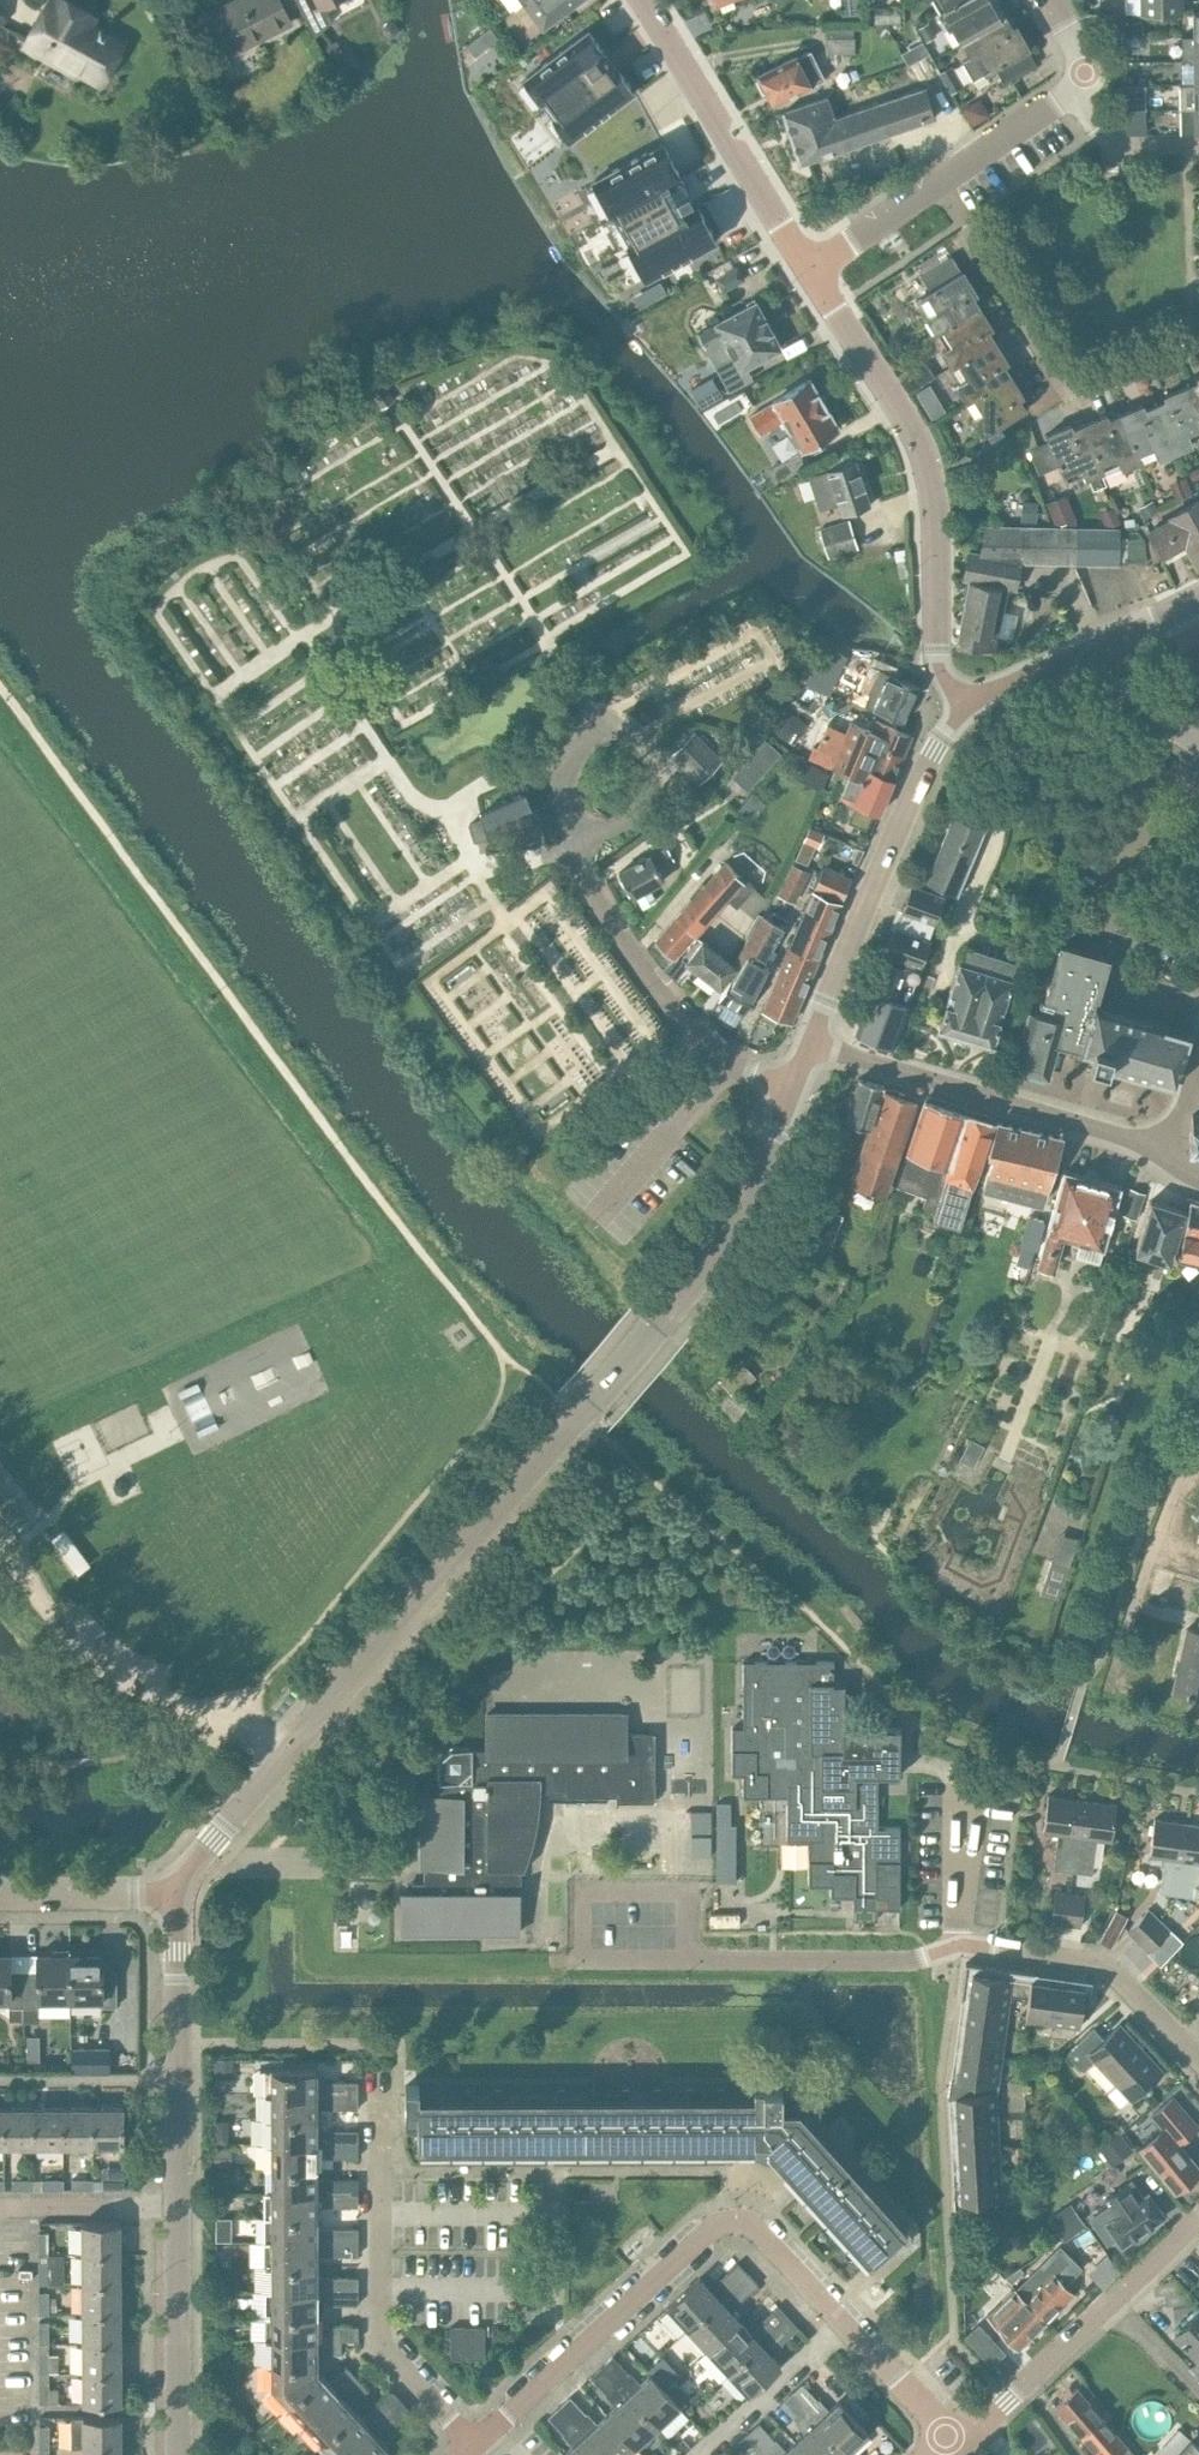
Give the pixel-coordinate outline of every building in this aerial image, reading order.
[(124,42),(90,24),(95,15),(69,0),(50,0),(26,44),(44,53),(46,49),(102,81),(124,42)] [(292,22),(280,0),(239,0),(240,2),(207,20),(226,57),(292,22)] [(315,36),(332,20),(324,3),(330,0),(296,0),(315,36)] [(514,8),(514,9),(526,0),(507,0),(514,8)] [(527,3),(544,25),(578,0),(526,0),(527,3)] [(711,0),(715,1),(716,6),(719,4),(722,11),(735,6),(733,0),(711,0)] [(940,12),(961,0),(933,0),(939,11),(940,12)] [(962,43),(1007,17),(997,0),(961,0),(940,12),(942,16),(949,29),(953,27),(962,43)] [(1125,12),(1142,12),(1142,13),(1147,13),(1183,12),(1183,0),(1124,0),(1125,12)] [(962,43),(971,57),(963,62),(973,79),(985,73),(985,74),(996,68),(1004,81),(1035,63),(1027,49),(1030,47),(1017,24),(1012,27),(1007,17),(962,43)] [(381,27),(381,28),(381,29),(382,30),(382,31),(382,32),(383,32),(383,33),(384,33),(384,34),(385,34),(386,35),(387,35),(388,35),(388,36),(389,36),(390,36),(391,36),(392,35),(393,35),(394,35),(394,34),(395,34),(396,33),(396,32),(397,32),(397,31),(397,30),(398,30),(398,29),(398,28),(398,27),(398,26),(398,25),(397,25),(397,24),(397,23),(396,23),(396,22),(395,21),(394,21),(394,20),(393,20),(392,20),(392,19),(391,19),(390,19),(389,19),(388,19),(387,20),(386,20),(385,21),(384,21),(384,22),(383,22),(383,23),(382,23),(382,24),(382,25),(381,26),(381,27)] [(929,21),(918,27),(926,41),(936,35),(929,21)] [(855,53),(854,26),(842,25),(832,27),(825,27),(826,37),(826,53),(855,53)] [(636,90),(588,26),(522,76),(570,140),(636,90)] [(490,27),(475,39),(484,50),(499,38),(490,27)] [(774,105),(825,79),(811,51),(798,58),(796,56),(759,75),(760,78),(757,80),(763,93),(767,91),(774,105)] [(312,66),(311,70),(314,76),(318,77),(325,74),(326,70),(323,64),(318,63),(312,66)] [(1179,84),(1179,108),(1198,108),(1198,83),(1195,83),(1179,84)] [(800,163),(923,121),(935,117),(925,87),(834,118),(827,97),(783,112),(800,163)] [(980,98),(963,107),(973,124),(990,115),(980,98)] [(1196,134),(1198,134),(1198,108),(1179,108),(1180,134),(1196,134)] [(707,240),(656,139),(587,177),(637,276),(707,240)] [(931,290),(920,297),(921,298),(930,312),(931,314),(927,317),(937,332),(942,328),(948,325),(975,308),(980,305),(974,295),(978,293),(964,270),(962,271),(961,269),(952,255),(951,256),(941,262),(924,273),(921,275),(930,289),(931,290)] [(737,267),(734,268),(716,278),(723,291),(744,280),(737,267)] [(660,281),(646,288),(653,300),(666,292),(660,281)] [(699,333),(708,348),(720,342),(719,340),(722,338),(739,370),(781,347),(779,343),(779,338),(776,333),(772,330),(756,301),(714,323),(715,325),(699,333)] [(942,328),(937,332),(947,348),(942,351),(952,366),(976,352),(995,339),(989,329),(993,327),(980,305),(975,308),(948,325),(942,328)] [(976,352),(952,366),(962,382),(958,384),(968,400),(974,396),(1011,374),(1005,364),(1009,361),(995,339),(976,352)] [(912,372),(911,373),(920,385),(922,384),(934,376),(926,363),(912,372)] [(974,396),(968,400),(977,414),(978,416),(974,419),(977,424),(983,434),(1027,407),(1021,397),(1025,395),(1011,374),(974,396)] [(1186,385),(1198,416),(1198,375),(1197,376),(1198,380),(1189,384),(1186,385)] [(374,397),(375,398),(382,409),(396,399),(382,379),(368,388),(374,397)] [(801,448),(839,426),(811,379),(773,401),(773,402),(751,416),(761,432),(769,428),(772,432),(777,429),(780,435),(790,429),(801,448)] [(701,381),(690,388),(701,406),(712,400),(701,381)] [(1156,403),(1176,451),(1193,444),(1191,439),(1198,435),(1198,416),(1186,385),(1164,395),(1166,399),(1156,403)] [(938,396),(922,405),(929,418),(932,416),(946,409),(938,396)] [(1119,413),(1140,461),(1141,461),(1141,459),(1156,453),(1159,458),(1176,451),(1156,403),(1145,408),(1143,403),(1119,413)] [(1084,423),(1104,471),(1105,471),(1104,470),(1120,463),(1122,468),(1140,461),(1119,413),(1109,418),(1107,413),(1084,423)] [(1049,440),(1058,460),(1060,465),(1067,481),(1068,481),(1068,479),(1084,473),(1086,478),(1104,471),(1084,423),(1073,428),(1071,423),(1047,433),(1049,440)] [(1049,440),(1029,448),(1039,474),(1060,465),(1058,460),(1049,440)] [(825,469),(807,475),(819,510),(838,504),(842,514),(870,504),(854,460),(854,459),(850,451),(849,449),(820,461),(822,464),(825,469)] [(775,484),(805,465),(798,453),(767,471),(775,484)] [(1067,494),(1046,502),(1056,526),(1061,524),(1075,519),(1077,518),(1067,494)] [(1153,499),(1138,507),(1143,517),(1158,509),(1153,499)] [(1022,500),(1020,520),(1036,521),(1037,501),(1022,500)] [(1177,513),(1178,515),(1150,530),(1163,556),(1191,541),(1198,555),(1198,501),(1177,513)] [(1116,509),(1101,515),(1106,528),(1110,528),(1121,524),(1116,509)] [(849,519),(819,529),(828,557),(858,548),(849,519)] [(1008,587),(1016,589),(1021,562),(1118,563),(1118,529),(1110,528),(1106,528),(1076,528),(1063,527),(985,526),(981,554),(967,552),(964,580),(968,581),(957,646),(993,651),(1008,587)] [(1174,636),(1189,668),(1198,663),(1198,624),(1174,636)] [(812,669),(807,679),(809,679),(827,688),(828,688),(832,679),(834,680),(845,656),(823,646),(812,669)] [(861,690),(872,695),(867,707),(904,723),(919,687),(899,678),(903,669),(888,662),(887,663),(875,658),(861,690)] [(809,759),(808,762),(821,767),(823,763),(834,768),(834,766),(836,767),(866,777),(869,769),(870,769),(894,779),(912,735),(886,724),(875,719),(870,730),(850,721),(846,731),(828,723),(818,747),(815,746),(813,745),(809,759)] [(693,731),(672,754),(700,782),(722,760),(693,731)] [(762,737),(730,775),(744,787),(777,750),(762,737)] [(829,773),(807,762),(808,759),(789,751),(784,762),(799,770),(796,778),(821,790),(829,773)] [(833,774),(831,777),(833,778),(840,782),(845,784),(840,795),(848,798),(856,802),(875,810),(880,812),(894,779),(870,769),(869,769),(866,777),(836,767),(833,774)] [(831,777),(822,797),(831,801),(840,782),(833,778),(831,777)] [(483,817),(473,821),(470,823),(475,840),(490,838),(491,843),(538,836),(536,823),(534,823),(529,809),(532,807),(525,793),(482,812),(483,817)] [(848,798),(841,815),(849,818),(854,806),(856,802),(848,798)] [(849,818),(848,821),(867,830),(873,815),(875,810),(856,802),(854,806),(849,818)] [(952,815),(925,880),(956,892),(983,827),(952,815)] [(661,825),(655,829),(661,838),(667,834),(661,825)] [(809,825),(795,857),(808,863),(815,845),(817,846),(823,832),(821,831),(809,825)] [(655,829),(646,835),(652,844),(661,838),(655,829)] [(633,897),(637,895),(643,907),(657,900),(650,887),(665,879),(659,867),(674,859),(667,846),(651,854),(651,853),(619,871),(633,897)] [(696,896),(656,941),(666,950),(663,953),(672,961),(678,954),(698,932),(727,900),(733,905),(737,908),(740,904),(755,917),(769,899),(765,896),(755,887),(754,887),(745,879),(726,862),(702,889),(699,886),(693,893),(696,896)] [(795,903),(810,871),(792,862),(777,894),(795,903)] [(813,891),(789,947),(818,959),(852,878),(824,867),(813,891)] [(884,959),(861,1021),(857,1034),(893,1047),(908,1004),(907,1004),(931,940),(929,939),(936,921),(937,921),(946,895),(912,883),(903,908),(904,909),(898,927),(896,926),(886,952),(888,953),(885,959),(884,959)] [(734,974),(719,1000),(725,1003),(742,1012),(743,1013),(748,1004),(753,997),(754,995),(758,998),(762,991),(758,988),(767,971),(760,968),(764,962),(789,918),(773,909),(768,917),(761,914),(758,919),(755,917),(745,935),(748,936),(733,959),(734,960),(740,965),(734,974)] [(721,987),(737,966),(698,936),(682,957),(687,961),(721,987)] [(1028,1011),(1010,1071),(1024,1075),(1025,1072),(1048,1078),(1057,1045),(1074,1050),(1074,1051),(1091,1056),(1089,1061),(1090,1062),(1108,1066),(1175,1085),(1190,1032),(1176,1028),(1166,1025),(1141,1018),(1097,1005),(1097,1003),(1110,959),(1061,945),(1041,1014),(1036,1013),(1028,1011)] [(763,1010),(791,1022),(818,959),(789,947),(763,1010)] [(672,961),(663,969),(673,979),(687,961),(682,957),(678,954),(672,961)] [(957,961),(937,1026),(992,1043),(1013,978),(1013,976),(961,960),(960,962),(957,961)] [(846,1118),(869,1126),(884,1089),(885,1085),(860,1078),(846,1118)] [(861,1149),(850,1180),(885,1193),(888,1183),(896,1160),(917,1100),(884,1089),(869,1126),(861,1149)] [(983,1156),(996,1118),(927,1095),(907,1150),(895,1185),(926,1196),(923,1206),(935,1210),(933,1217),(960,1225),(972,1185),(983,1156)] [(1191,1116),(1188,1140),(1198,1141),(1198,1117),(1191,1116)] [(1053,1169),(1063,1135),(1000,1120),(989,1152),(994,1154),(992,1159),(982,1187),(1042,1203),(1053,1169)] [(1064,1172),(1046,1230),(1047,1230),(1037,1264),(1055,1269),(1065,1235),(1079,1239),(1075,1254),(1099,1260),(1103,1246),(1104,1246),(1121,1186),(1064,1170),(1064,1172)] [(1131,1188),(1123,1212),(1136,1217),(1145,1193),(1131,1188)] [(1138,1241),(1135,1250),(1136,1250),(1169,1261),(1170,1261),(1173,1252),(1175,1247),(1186,1209),(1151,1199),(1138,1241)] [(1190,1199),(1184,1228),(1179,1251),(1177,1257),(1198,1262),(1198,1201),(1190,1199)] [(827,1209),(817,1238),(831,1243),(841,1214),(827,1209)] [(1021,1243),(1022,1243),(1016,1263),(1030,1267),(1035,1247),(1036,1248),(1044,1219),(1028,1214),(1021,1243)] [(817,1238),(808,1262),(822,1267),(831,1243),(817,1238)] [(745,1360),(721,1380),(733,1394),(757,1374),(745,1360)] [(12,1528),(18,1524),(23,1519),(28,1516),(39,1507),(19,1482),(0,1457),(0,1512),(12,1528)] [(63,1528),(51,1537),(77,1572),(90,1562),(63,1528)] [(1051,1558),(1039,1595),(1058,1601),(1070,1564),(1051,1558)] [(1173,1690),(1198,1695),(1198,1626),(1198,1630),(1187,1627),(1173,1690)] [(744,1727),(733,1727),(733,1749),(733,1773),(744,1773),(744,1795),(768,1795),(789,1795),(789,1839),(810,1839),(810,1860),(810,1861),(810,1883),(832,1883),(832,1894),(853,1894),(853,1917),(877,1917),(877,1906),(887,1906),(900,1906),(900,1884),(899,1861),(899,1860),(900,1860),(900,1827),(878,1827),(878,1793),(878,1783),(878,1773),(878,1772),(900,1772),(900,1752),(900,1728),(844,1728),(844,1684),(834,1684),(834,1661),(744,1661),(744,1727)] [(521,1868),(523,1868),(529,1849),(534,1830),(538,1810),(539,1790),(549,1790),(549,1793),(616,1793),(616,1799),(654,1799),(654,1731),(625,1731),(625,1712),(486,1712),(486,1748),(472,1748),(472,1746),(451,1746),(438,1759),(438,1780),(440,1780),(440,1794),(421,1794),(421,1865),(424,1865),(424,1881),(411,1881),(411,1891),(402,1891),(402,1932),(518,1931),(518,1881),(521,1881),(521,1868)] [(1053,1867),(1072,1870),(1073,1861),(1082,1799),(1048,1794),(1043,1832),(1058,1834),(1053,1867)] [(1073,1861),(1072,1870),(1093,1872),(1097,1839),(1112,1841),(1117,1804),(1082,1799),(1073,1861)] [(712,1811),(690,1811),(690,1830),(712,1830),(712,1811)] [(1160,1891),(1179,1893),(1183,1861),(1188,1823),(1155,1818),(1149,1855),(1164,1858),(1160,1891)] [(717,1823),(717,1881),(736,1881),(736,1823),(717,1823)] [(1179,1893),(1198,1896),(1198,1824),(1188,1823),(1183,1861),(1179,1893)] [(712,1834),(690,1834),(690,1855),(712,1855),(712,1834)] [(1055,1891),(1051,1921),(1065,1923),(1069,1893),(1055,1891)] [(1069,1893),(1065,1923),(1082,1925),(1085,1895),(1069,1893)] [(1149,1908),(1127,1930),(1138,1940),(1159,1918),(1149,1908)] [(1115,1909),(1108,1924),(1120,1930),(1128,1915),(1115,1909)] [(1159,1918),(1138,1940),(1149,1951),(1170,1930),(1159,1918)] [(1198,1967),(1198,1936),(1197,1936),(1192,1937),(1187,1939),(1184,1942),(1181,1947),(1181,1952),(1182,1957),(1184,1961),(1188,1965),(1193,1967),(1198,1967)] [(10,2001),(10,2020),(23,2019),(23,2006),(23,1971),(11,1971),(11,1954),(0,1954),(0,2001),(10,2001)] [(23,1971),(23,2006),(40,2006),(40,2001),(69,2001),(69,1954),(38,1954),(38,1971),(23,1971)] [(69,1954),(69,2001),(102,2001),(102,2005),(117,2005),(117,1970),(103,1971),(103,1954),(69,1954)] [(967,1963),(963,1993),(1011,2002),(1012,1994),(1029,1996),(1031,1979),(1032,1972),(967,1963)] [(1029,1997),(1025,2020),(1054,2024),(1060,1983),(1031,1979),(1029,1996),(1029,1997)] [(1060,1983),(1054,2024),(1080,2028),(1086,1987),(1060,1983)] [(970,2001),(966,2026),(1006,2032),(1011,2002),(963,1993),(962,2000),(970,2001)] [(1083,2069),(1094,2060),(1130,2099),(1163,2069),(1121,2023),(1105,2037),(1095,2027),(1068,2052),(1083,2069)] [(966,2026),(962,2052),(1003,2059),(1006,2032),(966,2026)] [(40,2047),(27,2048),(27,2060),(40,2060),(40,2047)] [(110,2048),(71,2048),(71,2072),(110,2072),(110,2048)] [(962,2052),(959,2077),(959,2078),(1000,2083),(1003,2059),(962,2052)] [(319,2069),(271,2069),(272,2095),(312,2095),(319,2095),(329,2095),(358,2095),(358,2080),(329,2080),(319,2080),(319,2069)] [(959,2078),(957,2094),(997,2091),(998,2091),(1000,2083),(959,2078)] [(767,2137),(875,2256),(904,2231),(797,2111),(782,2112),(783,2083),(763,2084),(754,2084),(754,2099),(419,2100),(419,2085),(405,2085),(406,2121),(418,2121),(418,2140),(756,2138),(756,2132),(767,2132),(767,2137)] [(957,2094),(958,2121),(999,2118),(997,2091),(957,2094)] [(312,2095),(272,2095),(272,2119),(319,2119),(319,2107),(329,2107),(358,2108),(358,2095),(329,2095),(319,2095),(312,2095)] [(1198,2127),(1175,2097),(1154,2113),(1165,2127),(1140,2148),(1169,2184),(1176,2193),(1182,2187),(1198,2173),(1198,2167),(1179,2143),(1198,2127)] [(6,2107),(5,2107),(5,2144),(7,2144),(8,2144),(33,2144),(33,2107),(6,2107)] [(63,2107),(33,2107),(33,2144),(36,2144),(63,2144),(63,2107)] [(63,2107),(63,2144),(64,2144),(94,2144),(94,2107),(63,2107)] [(94,2107),(94,2144),(125,2144),(125,2107),(94,2107)] [(958,2121),(960,2148),(1000,2145),(999,2118),(958,2121)] [(265,2119),(265,2143),(359,2143),(359,2129),(319,2129),(319,2119),(272,2119),(265,2119)] [(1098,2147),(1113,2166),(1134,2149),(1119,2130),(1098,2147)] [(214,2133),(214,2142),(228,2142),(228,2133),(214,2133)] [(265,2143),(265,2167),(319,2167),(319,2156),(359,2156),(359,2143),(265,2143)] [(960,2148),(961,2173),(1002,2170),(1000,2145),(960,2148)] [(231,2146),(214,2146),(214,2165),(231,2165),(231,2146)] [(319,2167),(272,2167),(272,2192),(311,2192),(317,2192),(319,2192),(329,2192),(358,2192),(359,2178),(328,2178),(319,2178),(319,2167)] [(228,2169),(214,2169),(214,2191),(228,2191),(228,2169)] [(962,2200),(981,2199),(1003,2198),(1002,2170),(961,2173),(962,2200)] [(72,2179),(72,2188),(94,2188),(94,2178),(72,2179)] [(103,2178),(103,2188),(124,2188),(124,2178),(103,2178)] [(13,2179),(13,2189),(34,2188),(35,2179),(13,2179)] [(43,2179),(42,2188),(64,2188),(64,2179),(43,2179)] [(1122,2244),(1165,2216),(1149,2193),(1144,2197),(1133,2181),(1107,2198),(1111,2204),(1090,2218),(1108,2244),(1118,2238),(1122,2244)] [(311,2192),(272,2192),(272,2216),(314,2216),(319,2216),(319,2205),(329,2205),(358,2205),(358,2192),(329,2192),(319,2192),(317,2192),(311,2192)] [(1078,2213),(1055,2228),(1063,2239),(1085,2224),(1078,2213)] [(314,2216),(272,2216),(272,2241),(313,2241),(319,2241),(329,2241),(337,2241),(359,2241),(358,2227),(329,2227),(319,2227),(319,2216),(314,2216)] [(121,2222),(83,2222),(83,2253),(121,2253),(121,2249),(121,2222)] [(228,2228),(218,2228),(218,2238),(228,2238),(228,2228)] [(39,2231),(39,2253),(47,2253),(49,2253),(49,2231),(39,2231)] [(313,2241),(272,2241),(272,2266),(319,2266),(319,2257),(319,2254),(329,2254),(359,2254),(359,2241),(337,2241),(329,2241),(319,2241),(313,2241)] [(1016,2287),(1015,2288),(1047,2319),(1047,2318),(1074,2291),(1066,2282),(1083,2265),(1067,2251),(1060,2244),(1040,2262),(1016,2287)] [(47,2253),(39,2253),(39,2261),(39,2283),(47,2283),(47,2281),(47,2261),(47,2253)] [(83,2253),(83,2281),(121,2281),(121,2253),(83,2253)] [(1100,2253),(1085,2267),(1100,2283),(1115,2269),(1100,2253)] [(699,2276),(667,2306),(687,2327),(746,2272),(736,2262),(715,2281),(716,2283),(710,2288),(699,2276)] [(319,2266),(272,2266),(272,2290),(314,2290),(315,2290),(319,2290),(329,2290),(359,2290),(359,2276),(329,2276),(319,2276),(319,2266)] [(746,2272),(687,2327),(708,2349),(739,2320),(728,2308),(734,2302),(736,2303),(757,2284),(746,2272)] [(121,2281),(83,2281),(83,2310),(83,2313),(121,2313),(121,2308),(121,2306),(121,2281)] [(988,2311),(986,2313),(1019,2346),(1046,2319),(1047,2319),(1015,2288),(1013,2286),(1004,2296),(988,2311)] [(314,2290),(272,2290),(272,2315),(319,2315),(319,2308),(319,2303),(329,2303),(359,2303),(359,2290),(329,2290),(319,2290),(315,2290),(314,2290)] [(39,2291),(39,2313),(49,2313),(49,2310),(49,2300),(49,2291),(39,2291)] [(225,2294),(216,2294),(216,2312),(217,2312),(225,2312),(225,2294)] [(739,2320),(708,2349),(699,2358),(719,2379),(728,2371),(787,2316),(777,2305),(756,2325),(757,2326),(750,2332),(739,2320)] [(1189,2367),(1198,2378),(1198,2309),(1174,2333),(1198,2358),(1189,2367)] [(121,2313),(83,2313),(84,2341),(121,2341),(121,2313)] [(319,2315),(272,2315),(272,2338),(297,2338),(313,2339),(314,2339),(319,2339),(329,2339),(342,2339),(359,2339),(359,2325),(329,2325),(319,2325),(319,2315)] [(787,2316),(728,2371),(729,2372),(748,2393),(780,2364),(772,2355),(768,2351),(774,2345),(776,2347),(797,2328),(787,2316)] [(39,2321),(40,2343),(49,2342),(49,2320),(39,2321)] [(467,2326),(451,2326),(451,2357),(467,2357),(467,2326)] [(467,2326),(467,2357),(485,2357),(485,2326),(467,2326)] [(991,2360),(992,2359),(1002,2349),(980,2327),(974,2333),(970,2338),(991,2360)] [(297,2338),(272,2338),(272,2363),(276,2363),(319,2364),(319,2352),(329,2352),(342,2352),(342,2339),(329,2339),(319,2339),(314,2339),(313,2339),(297,2338)] [(121,2341),(84,2341),(84,2370),(121,2370),(121,2346),(121,2344),(121,2341)] [(217,2348),(216,2348),(216,2363),(217,2363),(231,2363),(231,2354),(225,2348),(217,2348)] [(40,2350),(40,2372),(50,2372),(50,2371),(59,2371),(59,2353),(50,2353),(50,2350),(40,2350)] [(662,2355),(647,2368),(664,2387),(679,2374),(662,2355)] [(602,2366),(657,2426),(679,2405),(678,2404),(690,2393),(682,2386),(670,2395),(650,2373),(637,2385),(630,2378),(632,2377),(613,2356),(602,2366)] [(276,2363),(272,2363),(271,2387),(288,2405),(323,2373),(319,2369),(319,2364),(276,2363)] [(323,2373),(288,2405),(304,2423),(334,2395),(339,2391),(346,2384),(356,2374),(347,2365),(337,2374),(330,2381),(327,2378),(323,2373)] [(618,2403),(606,2413),(635,2446),(657,2426),(602,2366),(591,2376),(610,2397),(611,2396),(618,2403)] [(121,2370),(84,2370),(84,2372),(84,2402),(122,2402),(121,2374),(121,2372),(121,2370)] [(334,2395),(304,2423),(320,2441),(333,2429),(355,2408),(352,2405),(349,2401),(356,2394),(366,2385),(356,2374),(346,2384),(339,2391),(334,2395)] [(40,2402),(50,2402),(50,2380),(40,2380),(40,2402)] [(792,2392),(847,2452),(869,2432),(840,2399),(829,2409),(819,2398),(818,2399),(803,2381),(792,2392)] [(1057,2404),(1081,2432),(1101,2414),(1077,2386),(1057,2404)] [(320,2441),(333,2454),(341,2454),(366,2432),(368,2430),(369,2429),(372,2426),(381,2418),(402,2399),(393,2389),(372,2409),(363,2417),(360,2413),(355,2408),(333,2429),(320,2441)] [(796,2440),(810,2454),(844,2454),(847,2452),(792,2392),(780,2402),(799,2424),(806,2431),(796,2440)] [(603,2454),(625,2454),(635,2446),(606,2413),(594,2425),(587,2418),(589,2417),(570,2396),(559,2406),(603,2454)] [(341,2454),(379,2454),(390,2445),(385,2440),(382,2437),(391,2429),(412,2409),(402,2399),(381,2418),(372,2426),(369,2429),(368,2430),(366,2432),(341,2454)] [(561,2454),(562,2454),(603,2454),(559,2406),(548,2416),(566,2437),(567,2436),(574,2443),(561,2454)] [(1128,2445),(1101,2414),(1081,2432),(1100,2454),(1137,2454),(1128,2445)] [(84,2416),(71,2416),(71,2446),(75,2446),(84,2446),(121,2446),(121,2416),(84,2416)] [(243,2416),(233,2426),(245,2438),(255,2429),(243,2416)] [(770,2454),(810,2454),(796,2440),(786,2450),(776,2440),(760,2421),(749,2431),(770,2454)] [(49,2424),(40,2424),(40,2434),(40,2446),(50,2446),(49,2424)] [(1178,2427),(1168,2438),(1181,2450),(1187,2443),(1191,2439),(1178,2427)] [(749,2431),(737,2442),(748,2454),(770,2454),(749,2431)] [(249,2442),(247,2444),(257,2454),(259,2453),(266,2446),(255,2435),(249,2442)] [(683,2438),(676,2444),(684,2453),(691,2446),(683,2438)] [(1192,2438),(1191,2439),(1187,2443),(1181,2450),(1176,2454),(1198,2454),(1198,2445),(1192,2438)] [(40,2446),(40,2454),(50,2454),(50,2446),(40,2446)] [(84,2454),(121,2454),(121,2446),(84,2446),(84,2454)]
